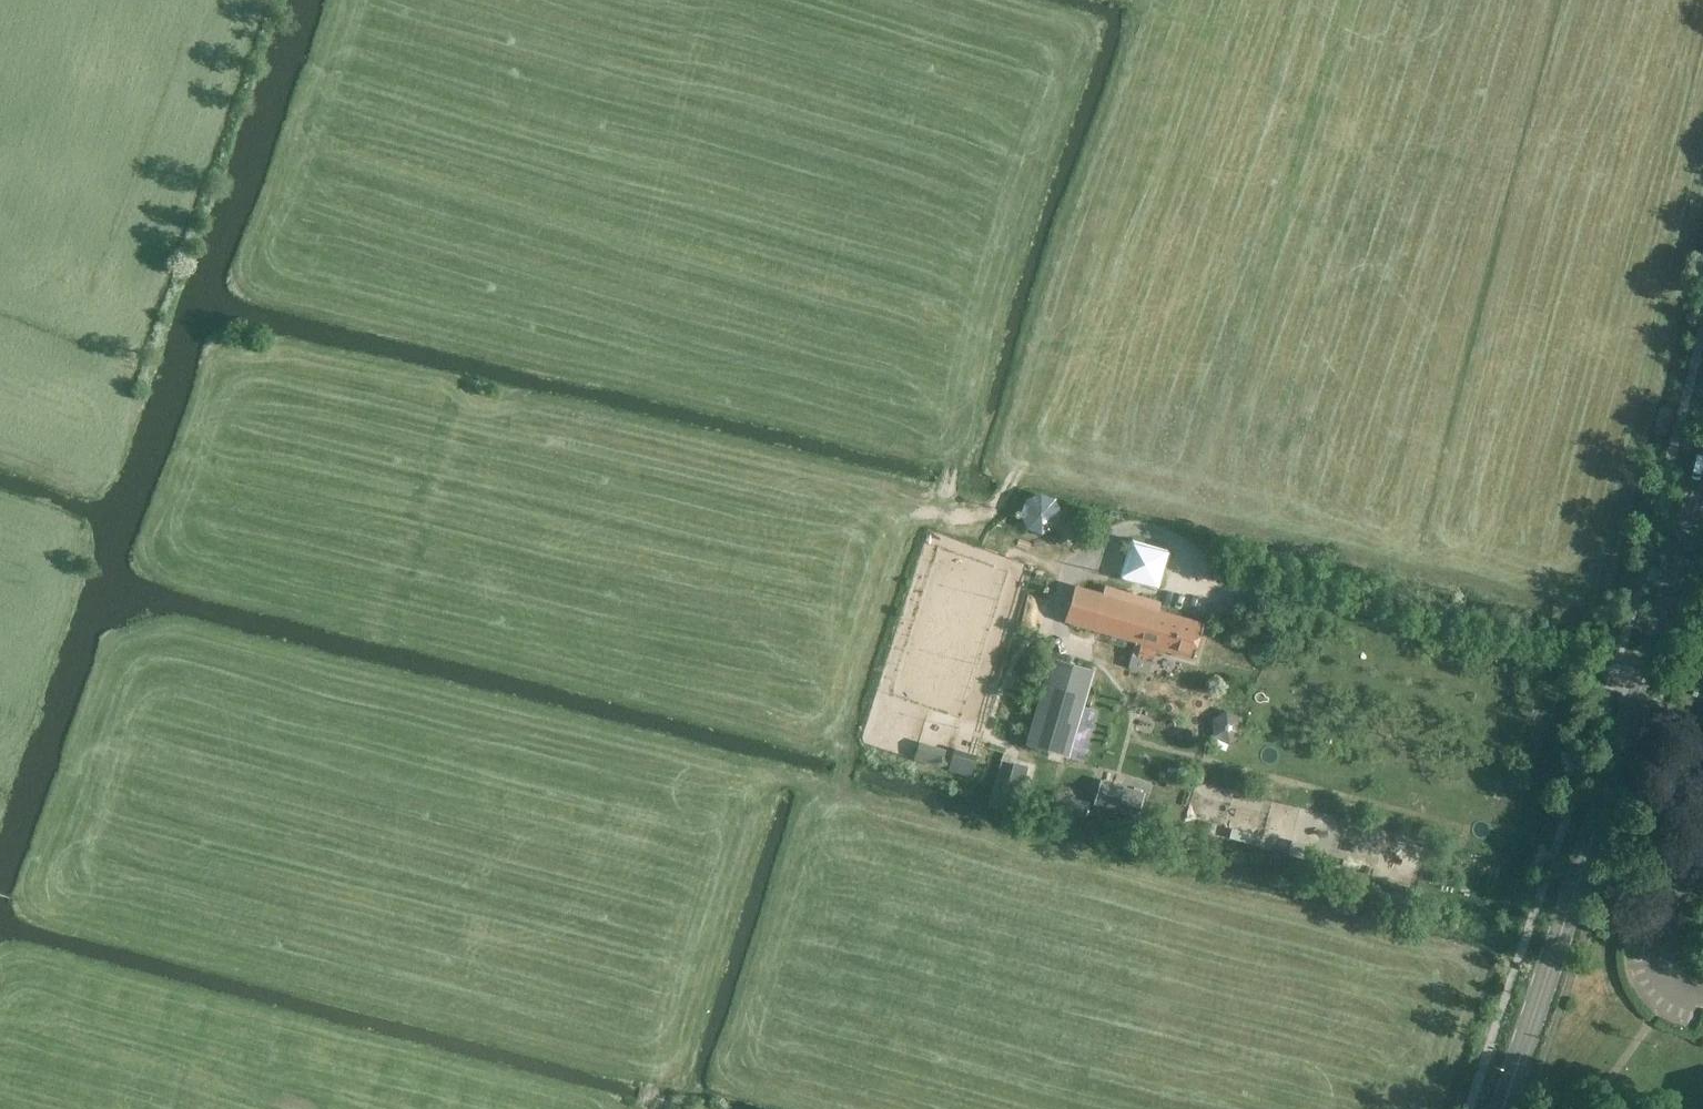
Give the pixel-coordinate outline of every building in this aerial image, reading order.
[(1050,533),(1061,500),(1029,489),(1018,523),(1050,533)] [(1120,577),(1160,584),(1168,544),(1128,537),(1120,577)] [(1135,645),(1128,668),(1149,673),(1157,646),(1193,657),(1203,624),(1158,610),(1160,602),(1103,586),(1101,593),(1074,585),(1064,620),(1135,640),(1133,644),(1135,645)] [(1065,757),(1091,669),(1053,658),(1027,745),(1065,757)] [(920,738),(915,757),(941,764),(946,745),(920,738)] [(1146,792),(1102,779),(1095,803),(1138,816),(1146,792)] [(1062,793),(1059,807),(1086,812),(1089,798),(1062,793)]
